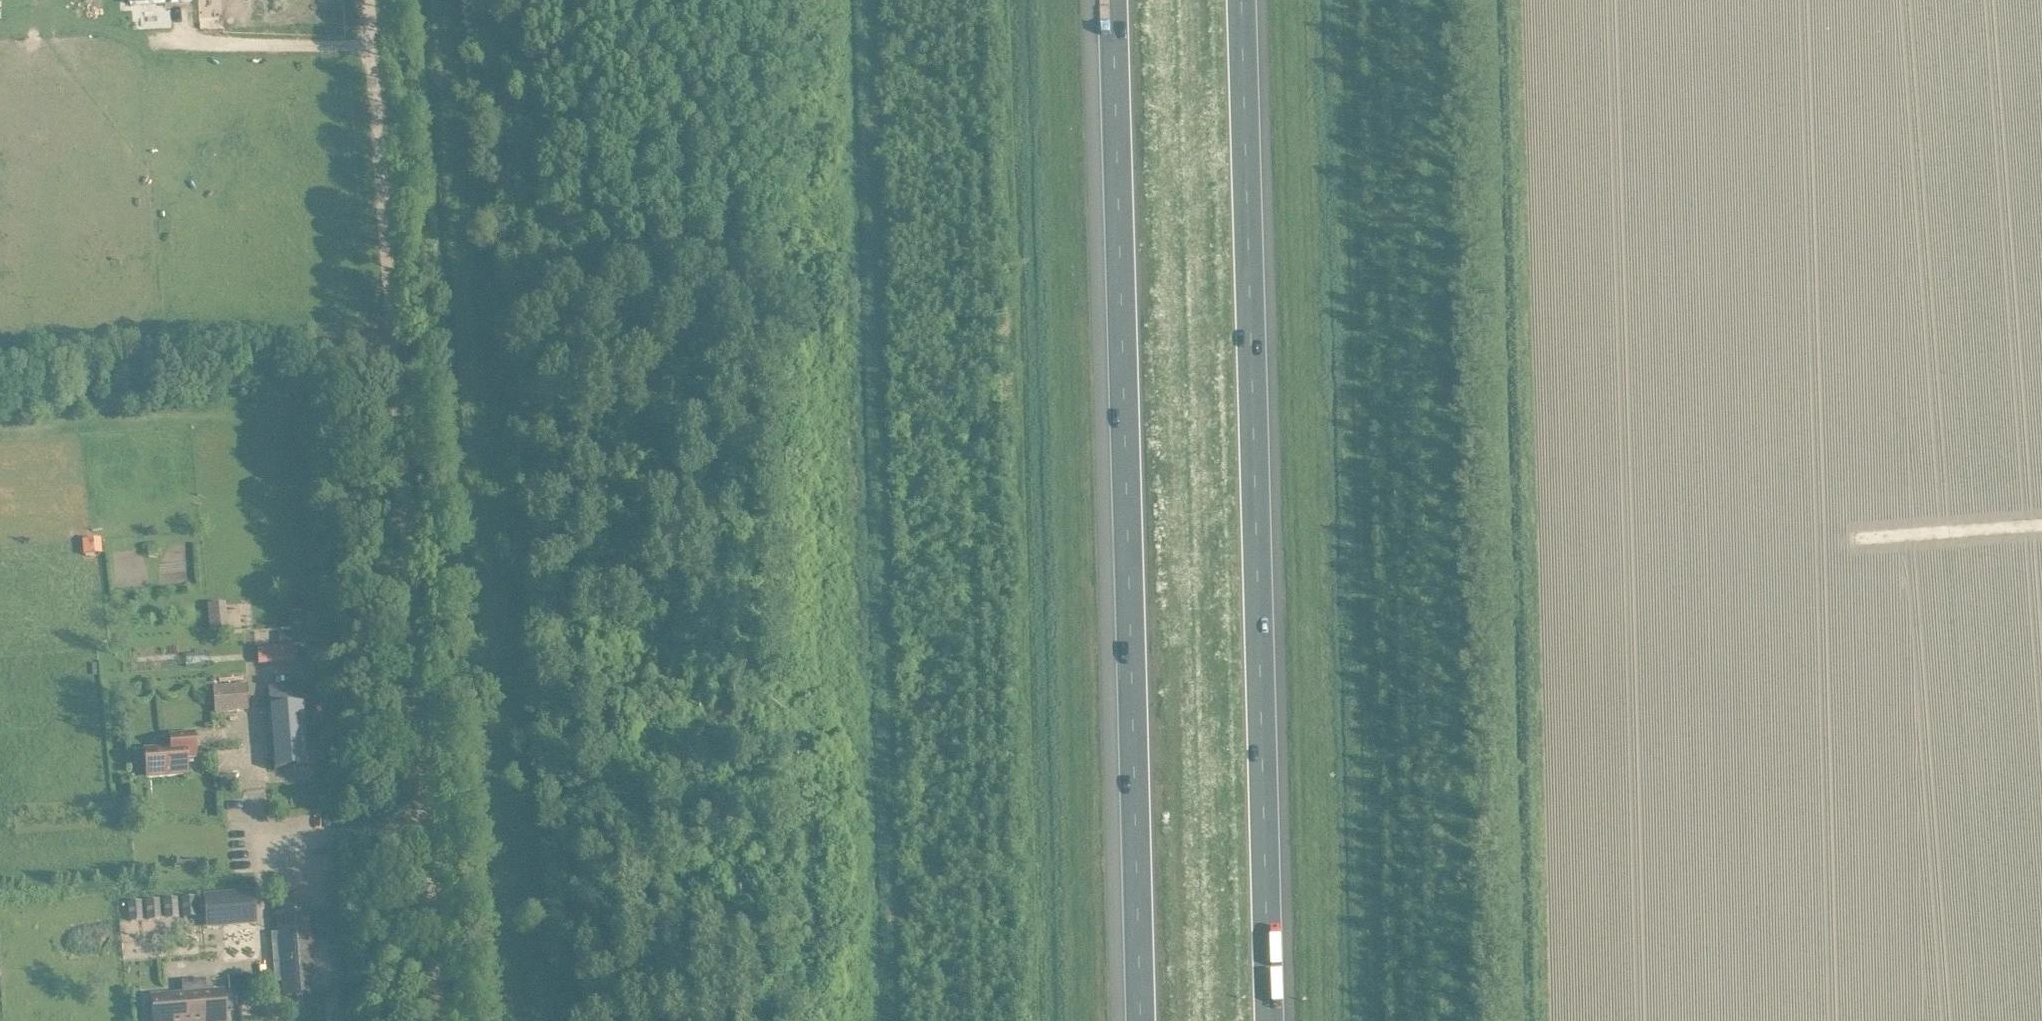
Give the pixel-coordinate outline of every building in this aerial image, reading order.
[(223,603),(207,605),(209,631),(225,630),(223,603)] [(279,633),(280,647),(293,646),(292,632),(279,633)] [(280,647),(258,648),(259,664),(281,663),(280,647)] [(228,713),(225,686),(214,687),(216,713),(228,713)] [(307,766),(307,768),(308,768),(303,705),(270,708),(275,771),(276,771),(275,769),(307,766)] [(145,748),(148,776),(188,773),(186,757),(196,756),(194,732),(170,734),(171,746),(145,748)] [(183,897),(184,913),(196,912),(195,896),(183,897)] [(165,898),(167,914),(178,913),(177,897),(165,898)] [(147,900),(149,916),(161,915),(159,899),(147,900)] [(129,901),(131,917),(143,916),(141,900),(129,901)] [(278,914),(284,994),(317,992),(310,912),(278,914)] [(252,976),(229,977),(229,990),(253,988),(252,976)] [(154,1020),(226,1020),(224,989),(207,990),(206,978),(182,980),(183,992),(152,995),(154,1020)] [(345,999),(340,999),(340,1014),(346,1014),(352,1014),(352,998),(345,999)]
